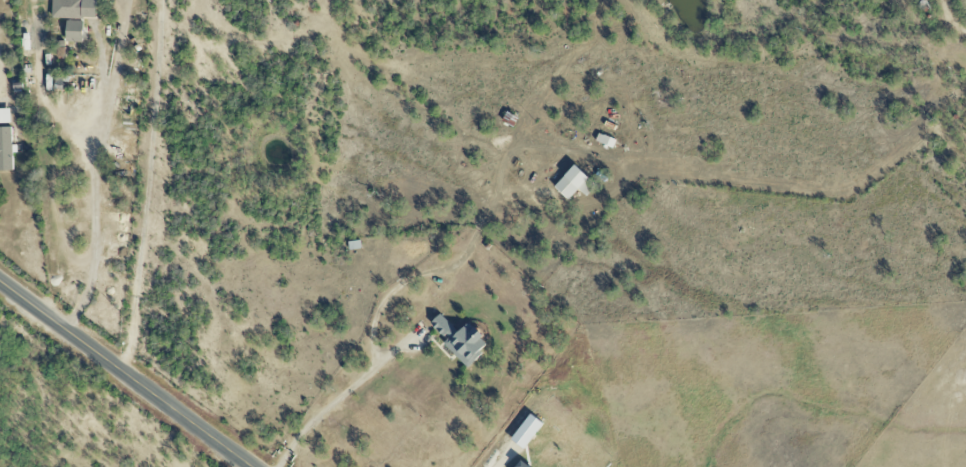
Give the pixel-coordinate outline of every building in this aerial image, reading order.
[(52,18),(96,19),(96,0),(52,0),(52,18)] [(86,28),(75,28),(74,40),(86,40),(86,28)] [(65,41),(56,41),(57,58),(66,58),(65,41)] [(11,123),(10,109),(0,109),(0,123),(11,123)] [(12,127),(0,127),(0,171),(13,170),(12,127)] [(554,186),(567,200),(588,178),(574,165),(554,186)] [(579,191),(586,196),(595,183),(587,178),(579,191)] [(468,368),(479,357),(476,354),(488,342),(469,322),(458,332),(441,314),(431,323),(447,340),(444,343),(468,368)]
